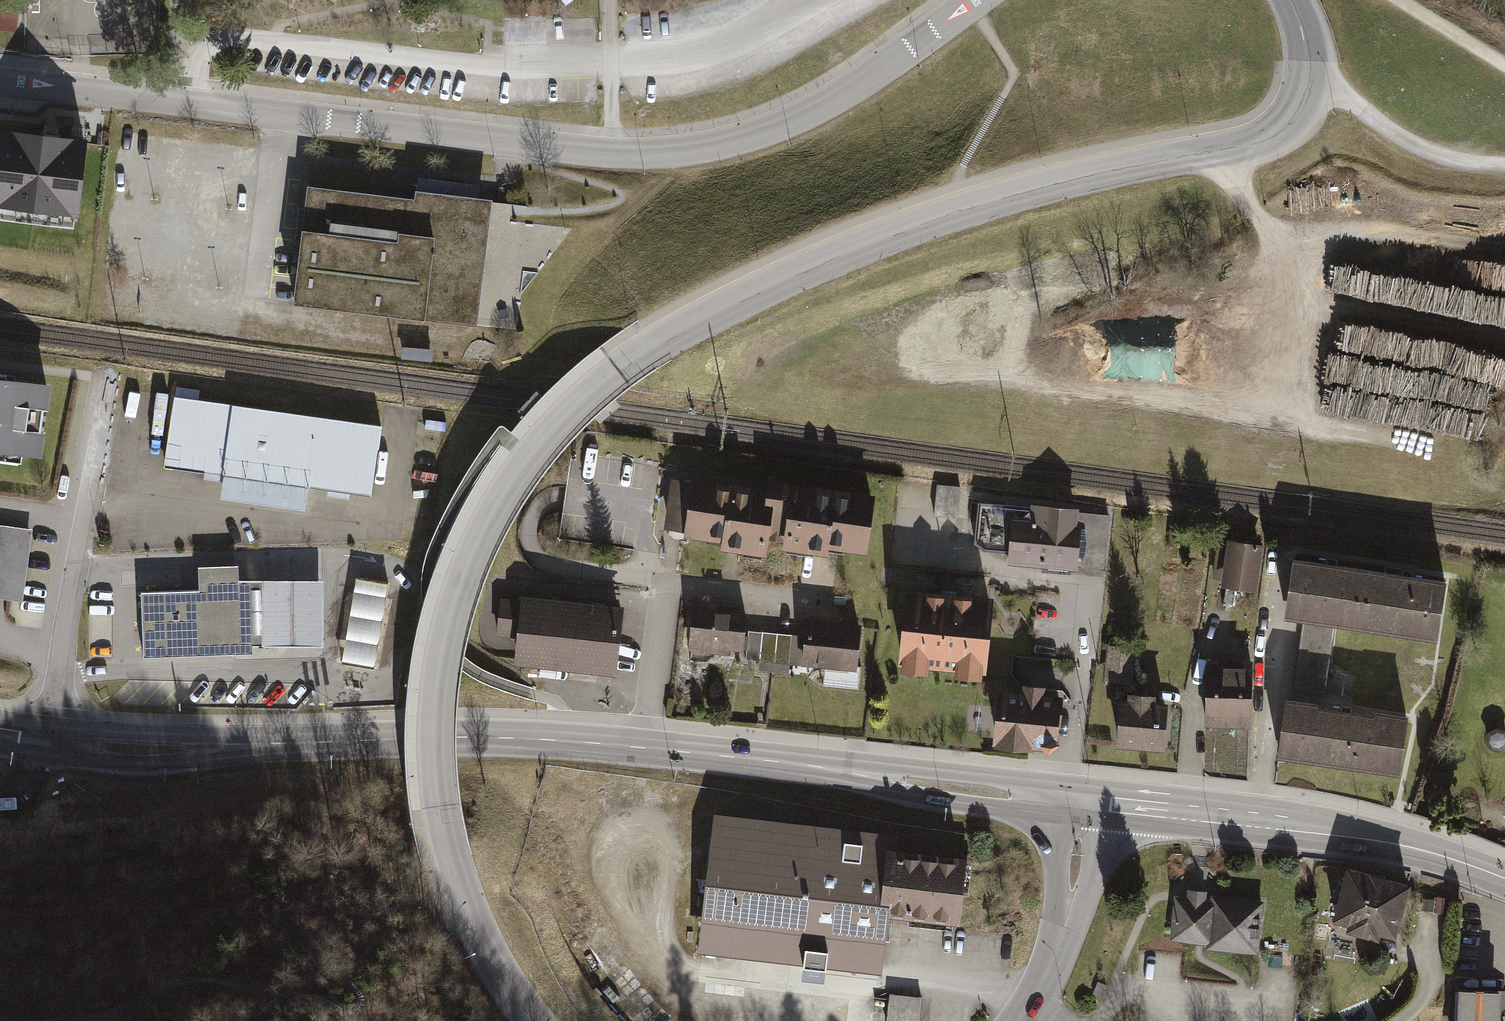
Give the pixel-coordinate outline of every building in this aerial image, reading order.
[(0,124),(0,201),(79,211),(88,135),(0,124)] [(490,329),(506,187),(418,177),(415,202),(307,190),(294,307),(473,327),(490,329)] [(45,459),(48,434),(44,434),(47,412),(51,412),(55,387),(6,380),(7,375),(0,374),(0,461),(24,464),(25,457),(45,459)] [(198,393),(176,390),(165,469),(203,474),(202,483),(222,486),(220,503),(305,515),(309,489),(327,491),(326,500),(349,503),(351,495),(372,498),(382,429),(197,403),(198,393)] [(763,482),(687,470),(677,529),(716,535),(715,543),(762,551),(765,535),(775,537),(774,544),(838,554),(839,546),(863,549),(872,491),(765,474),(763,482)] [(960,486),(935,483),(932,513),(956,516),(960,486)] [(1105,510),(977,496),(972,539),(1007,543),(1005,559),(1098,570),(1105,510)] [(22,603),(33,531),(0,526),(0,600),(22,603)] [(1260,540),(1226,535),(1225,540),(1215,539),(1210,576),(1219,577),(1218,582),(1253,587),(1260,540)] [(1337,623),(1360,627),(1370,569),(1294,556),(1284,614),(1304,617),(1337,623)] [(252,649),(263,649),(262,584),(238,585),(238,569),(197,569),(198,593),(142,594),(143,658),(252,657),(252,649)] [(1360,627),(1435,639),(1445,581),(1370,569),(1360,627)] [(389,586),(355,580),(341,664),(375,670),(389,586)] [(989,592),(899,582),(891,658),(896,658),(895,667),(922,670),(923,661),(950,664),(949,673),(976,676),(977,667),(981,668),(989,592)] [(323,583),(262,584),(263,649),(324,648),(323,583)] [(491,627),(514,630),(519,591),(496,588),(491,627)] [(621,603),(519,591),(514,630),(511,659),(613,671),(621,603)] [(724,647),(741,649),(743,627),(745,610),(690,605),(686,649),(724,652),(724,647)] [(805,616),(804,633),(801,663),(854,668),(859,621),(805,616)] [(1325,692),(1337,623),(1304,617),(1292,687),(1325,692)] [(775,630),(743,627),(741,649),(744,649),(743,659),(758,660),(758,670),(772,671),(775,630)] [(789,662),(801,663),(804,633),(775,630),(772,671),(788,673),(789,662)] [(1107,642),(1102,678),(1131,682),(1137,636),(1111,632),(1110,642),(1107,642)] [(1205,656),(1204,723),(1248,724),(1249,657),(1205,656)] [(1017,684),(995,682),(988,738),(1042,745),(1054,736),(1058,689),(1041,687),(1041,678),(1018,674),(1017,684)] [(1126,695),(1117,694),(1113,741),(1160,745),(1164,698),(1154,697),(1154,692),(1126,689),(1126,695)] [(1406,712),(1281,695),(1273,749),(1398,767),(1406,712)] [(754,717),(753,724),(763,725),(764,718),(754,717)] [(1488,746),(1498,749),(1504,744),(1504,730),(1503,727),(1494,724),(1486,729),(1484,738),(1488,746)] [(708,810),(694,949),(879,968),(885,911),(892,844),(894,829),(708,810)] [(961,851),(892,844),(885,911),(894,912),(954,918),(961,851)] [(1394,932),(1409,880),(1345,862),(1329,917),(1345,922),(1344,927),(1377,936),(1379,928),(1394,932)] [(1188,897),(1176,896),(1172,938),(1200,941),(1209,942),(1208,949),(1259,954),(1264,898),(1213,893),(1213,897),(1206,897),(1206,891),(1189,889),(1188,897)] [(1106,984),(1097,980),(1091,992),(1100,996),(1106,984)] [(1454,1020),(1497,1020),(1499,983),(1456,982),(1454,1020)] [(893,991),(890,1020),(921,1020),(923,995),(893,991)]
